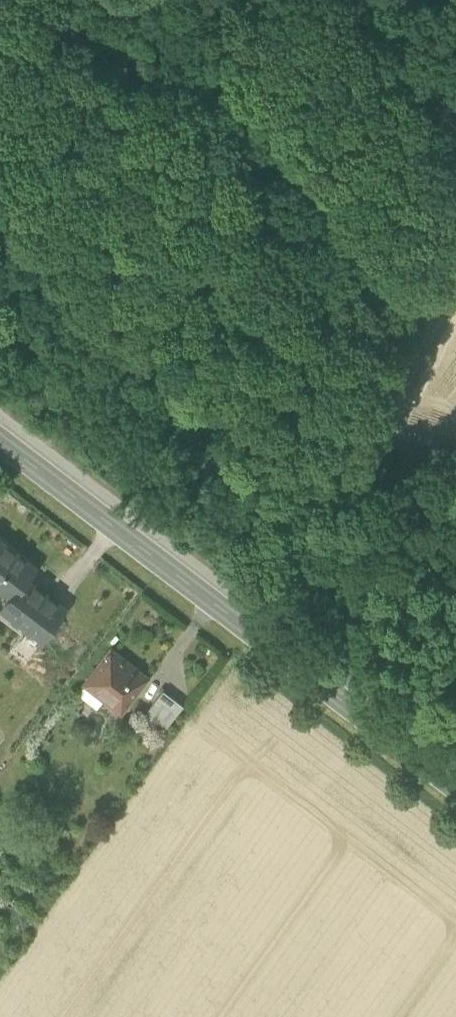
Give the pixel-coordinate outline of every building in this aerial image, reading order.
[(11,596),(11,597),(25,578),(34,567),(0,540),(0,588),(11,596)] [(1,609),(6,613),(21,593),(55,619),(64,608),(25,578),(11,597),(11,596),(1,609)] [(40,639),(55,619),(21,593),(6,613),(25,627),(40,639)] [(10,647),(25,659),(40,639),(25,627),(10,647)] [(148,677),(111,649),(84,683),(85,684),(104,698),(121,712),(148,677)] [(104,698),(85,684),(77,694),(96,708),(104,698)] [(163,689),(144,715),(164,730),(183,704),(163,689)]
